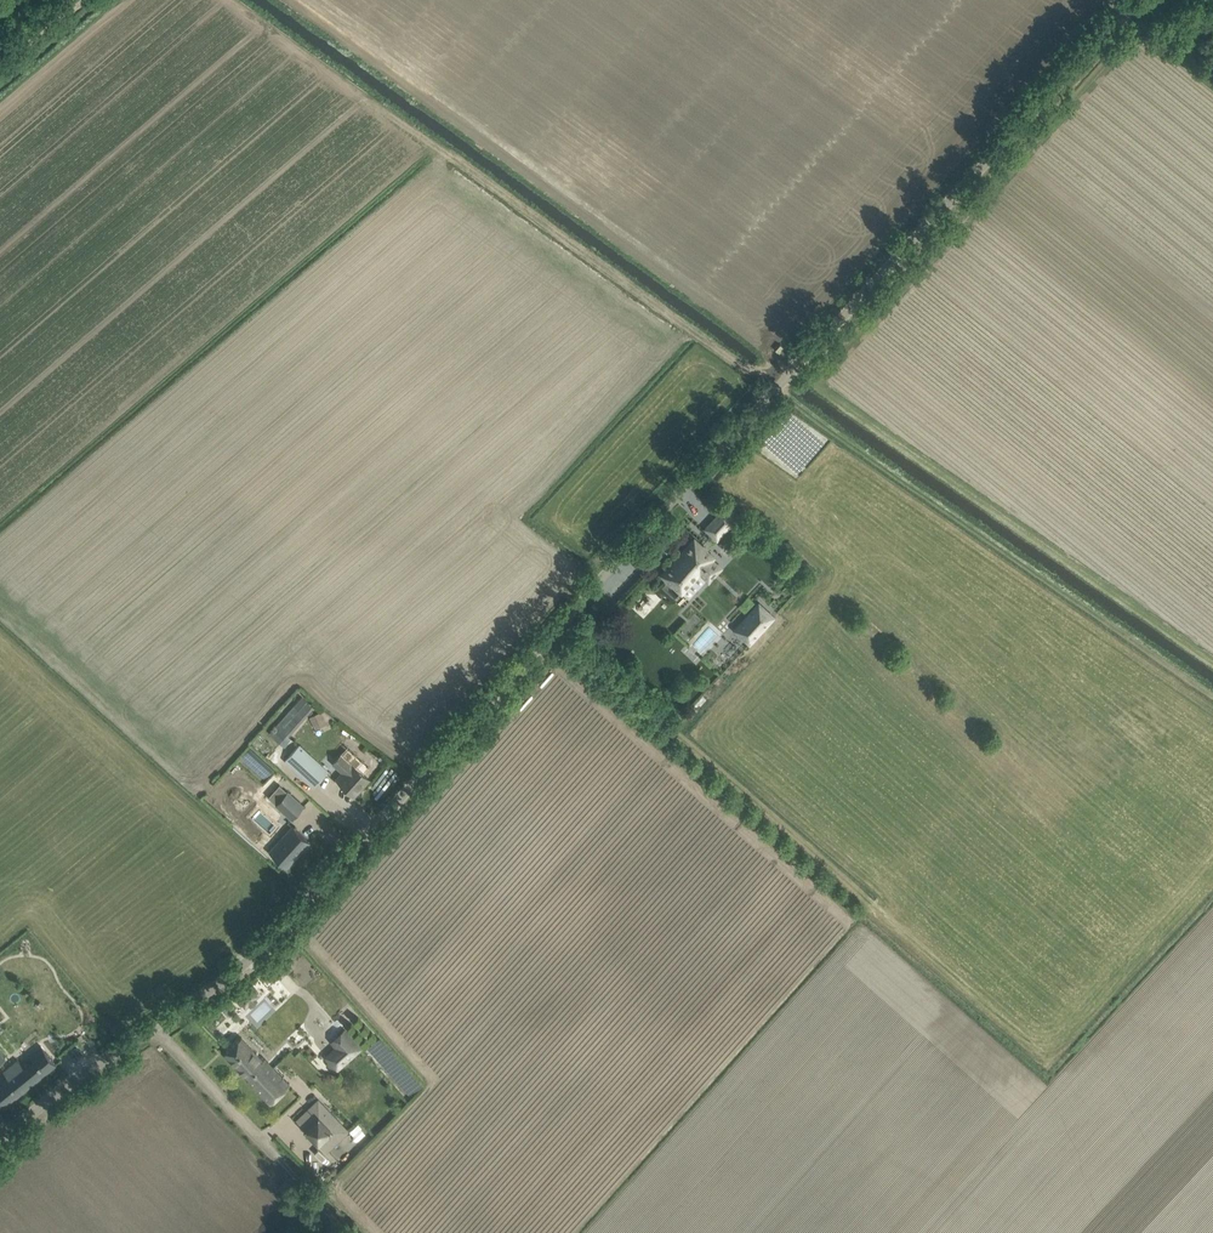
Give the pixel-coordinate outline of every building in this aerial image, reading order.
[(723,508),(705,528),(718,539),(736,520),(723,508)] [(752,525),(747,530),(752,534),(756,529),(752,525)] [(715,557),(695,538),(677,557),(676,557),(676,558),(673,562),(672,561),(672,562),(662,574),(682,592),(689,584),(690,585),(692,583),(691,582),(700,573),(709,580),(721,568),(712,560),(715,557)] [(774,617),(759,603),(734,629),(750,643),(774,617)] [(288,732),(314,704),(303,695),(277,723),(288,732)] [(329,708),(311,717),(316,728),(334,719),(329,708)] [(319,733),(333,726),(331,722),(317,729),(319,733)] [(299,745),(285,760),(297,770),(314,786),(328,771),(299,745)] [(341,772),(336,778),(355,795),(364,785),(362,783),(368,777),(342,753),(332,763),(341,772)] [(303,806),(288,792),(289,791),(288,791),(276,804),(276,805),(277,804),(292,818),(291,819),(292,819),(304,805),(303,806)] [(292,825),(292,826),(270,851),(270,850),(269,851),(288,868),(288,867),(287,866),(310,842),(311,842),(292,825)] [(255,986),(237,998),(245,1011),(263,998),(255,986)] [(257,1021),(273,1007),(266,999),(250,1013),(257,1021)] [(336,1071),(363,1048),(345,1028),(330,1041),(335,1047),(324,1056),(336,1071)] [(242,1037),(224,1053),(271,1102),(290,1084),(269,1062),(267,1063),(242,1037)] [(13,1063),(10,1066),(6,1069),(13,1077),(11,1080),(22,1093),(28,1087),(56,1064),(48,1055),(41,1046),(30,1055),(34,1061),(25,1068),(20,1063),(15,1067),(13,1063)] [(22,1093),(11,1080),(13,1077),(6,1069),(4,1071),(6,1074),(0,1079),(0,1109),(4,1106),(5,1107),(22,1093)] [(327,1151),(349,1130),(327,1108),(322,1113),(313,1104),(297,1119),(327,1151)] [(351,1129),(356,1135),(364,1127),(359,1122),(351,1129)]
